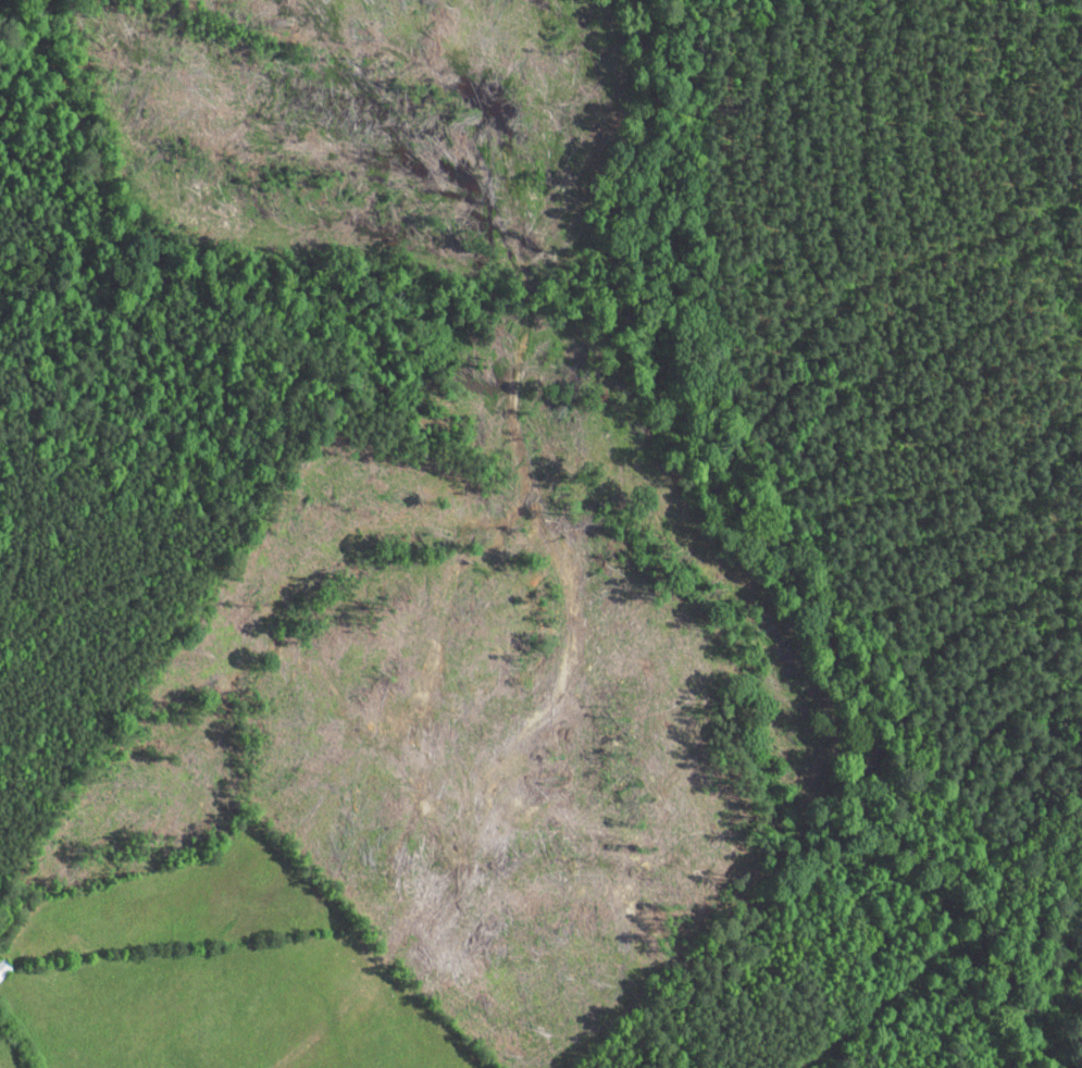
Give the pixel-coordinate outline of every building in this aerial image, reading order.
[(0,960),(0,981),(10,971),(0,960)]
